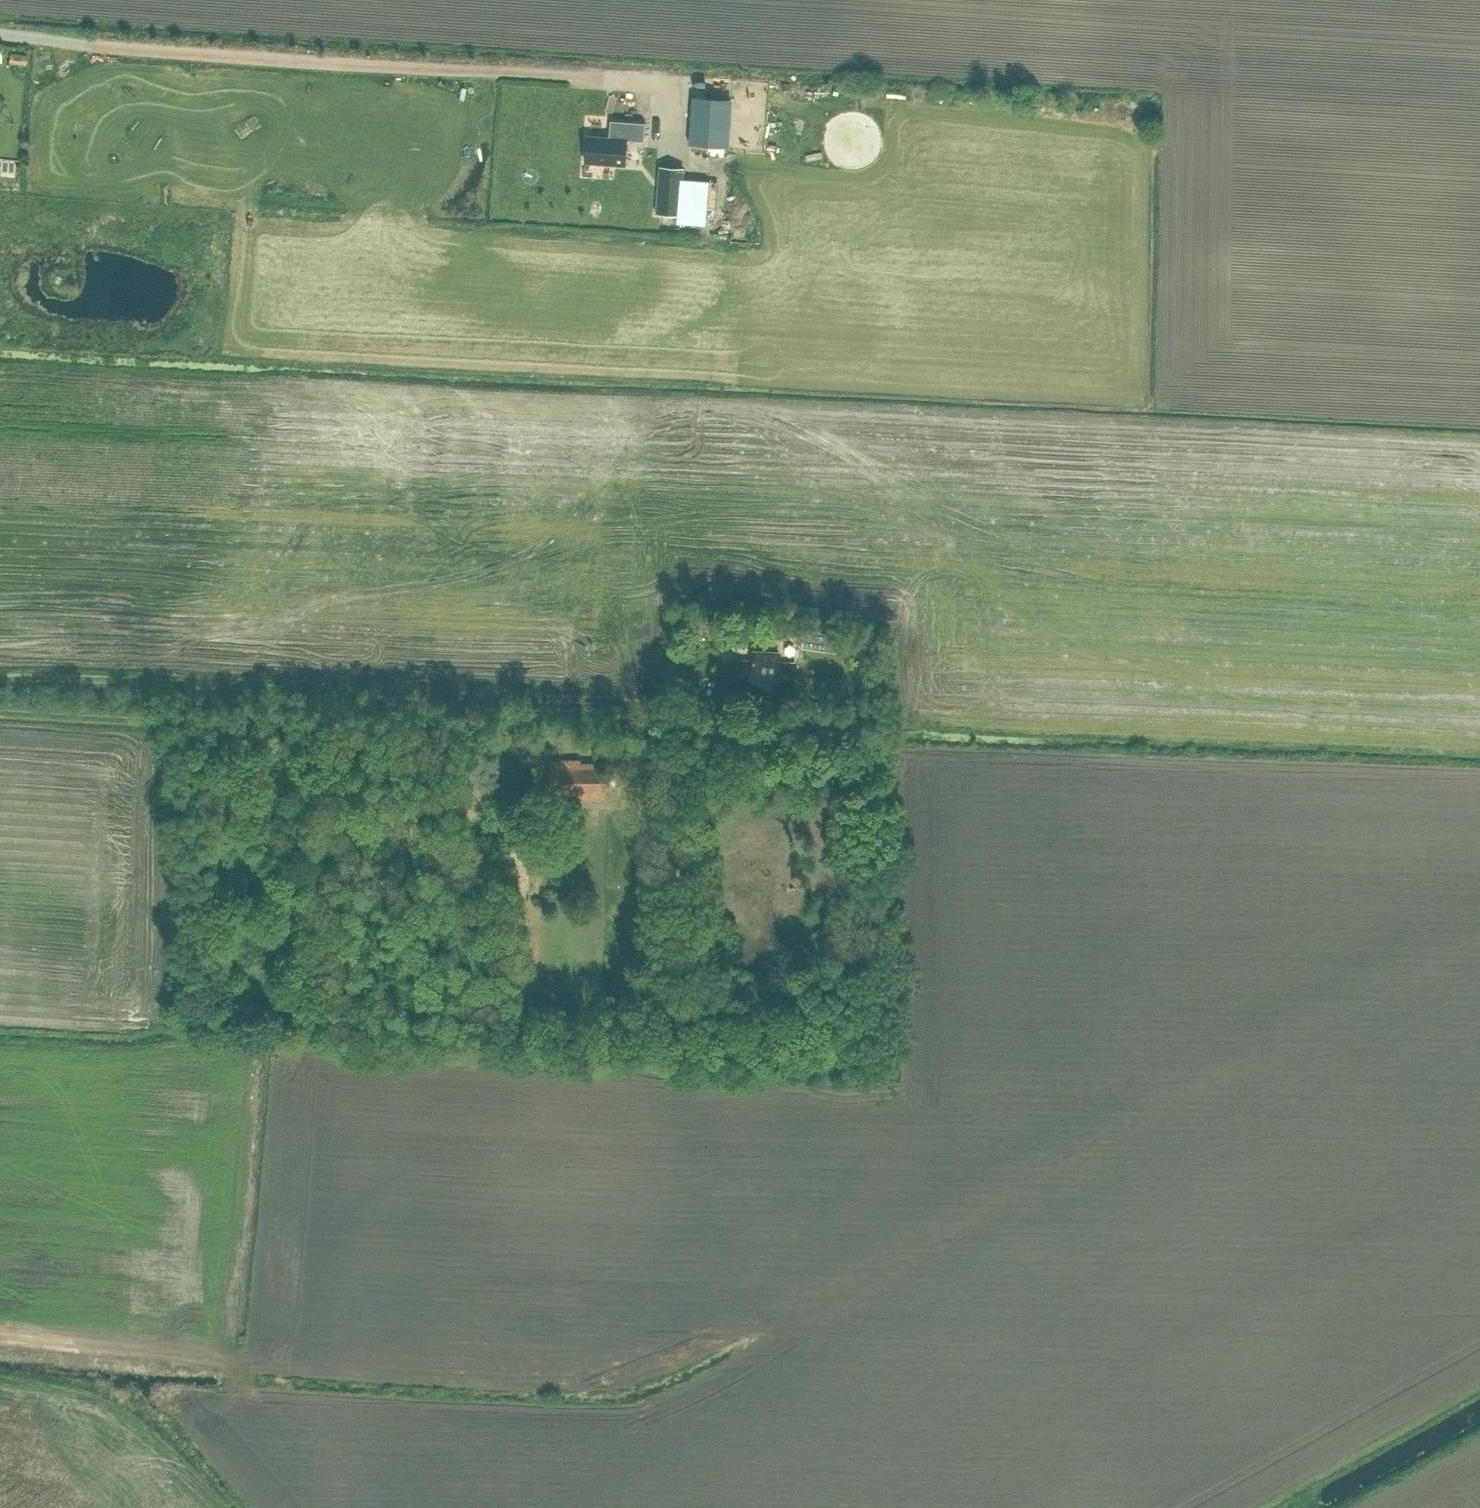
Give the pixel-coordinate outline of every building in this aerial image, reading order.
[(9,53),(8,63),(26,64),(26,54),(9,53)] [(587,135),(585,162),(625,164),(627,139),(644,141),(645,122),(610,120),(609,137),(587,135)] [(656,213),(680,215),(683,179),(659,177),(656,213)] [(803,629),(802,644),(813,645),(814,630),(803,629)] [(796,663),(778,663),(779,653),(751,652),(751,662),(734,661),(733,686),(745,687),(745,693),(795,695),(796,663)] [(835,716),(836,702),(805,700),(804,714),(835,716)] [(605,797),(606,762),(581,762),(581,760),(551,760),(551,796),(605,797)]
